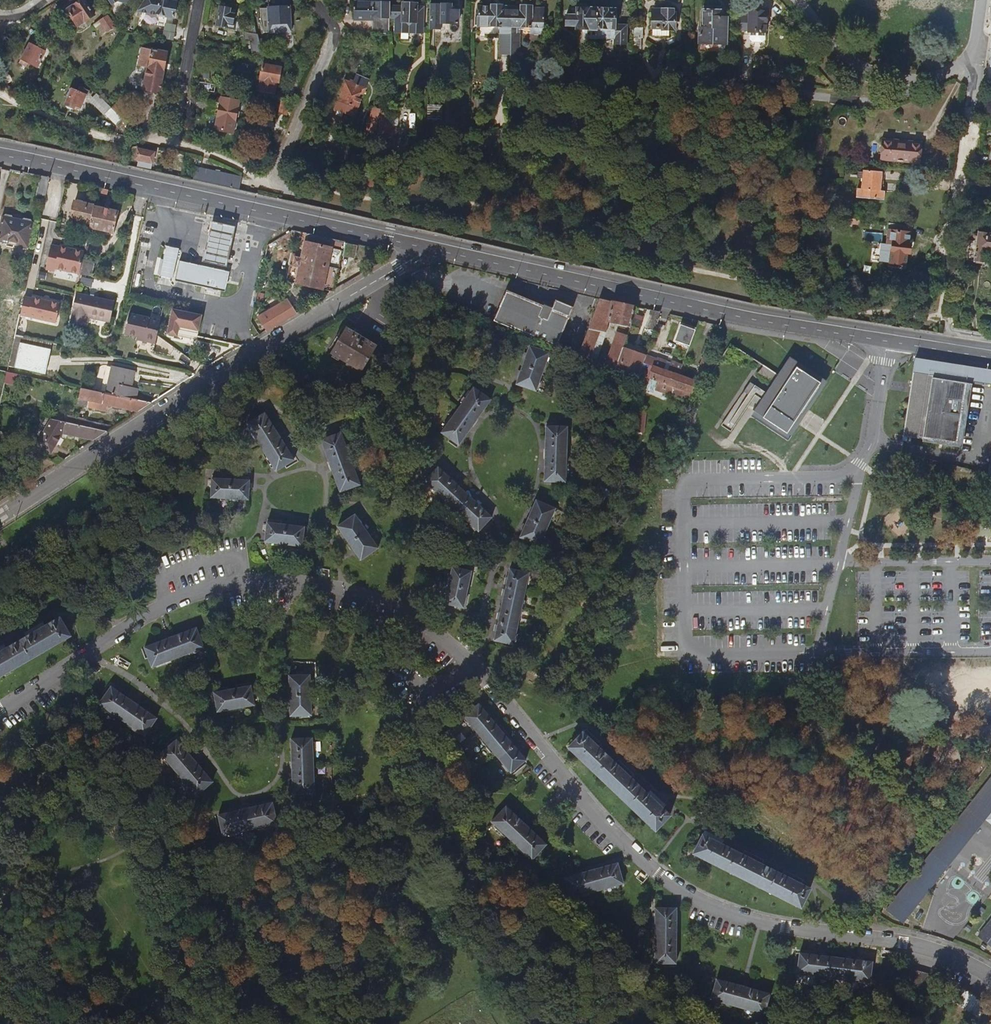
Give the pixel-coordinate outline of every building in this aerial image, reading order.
[(79,26),(95,15),(85,0),(83,0),(68,10),(79,26)] [(176,3),(169,2),(169,0),(157,0),(157,1),(159,1),(156,17),(164,18),(164,16),(174,18),(176,3)] [(289,0),(276,0),(276,4),(276,8),(268,9),(260,9),(261,24),(264,33),(291,31),(289,0)] [(390,35),(390,2),(357,1),(355,18),(373,20),(372,33),(374,34),(390,35)] [(423,33),(424,7),(418,7),(417,3),(411,3),(410,1),(406,2),(405,3),(403,3),(403,7),(390,6),(390,18),(397,18),(396,32),(423,33)] [(235,17),(236,11),(233,11),(234,6),(222,3),(218,26),(234,29),(237,17),(235,17)] [(457,25),(457,9),(450,9),(450,5),(429,4),(428,28),(440,28),(440,24),(457,25)] [(510,55),(510,23),(511,7),(493,6),(493,9),(479,8),(478,26),(491,26),(505,27),(505,36),(499,35),(499,55),(510,55)] [(543,24),(543,8),(531,8),(529,6),(523,6),(521,9),(517,7),(511,7),(510,23),(510,26),(523,26),(530,27),(530,33),(532,33),(533,35),(538,35),(539,33),(540,33),(541,33),(541,27),(543,24)] [(674,30),(675,13),(672,13),(672,9),(671,9),(670,7),(666,6),(664,8),(664,10),(662,10),(662,15),(652,15),(652,35),(670,35),(670,30),(674,30)] [(725,38),(726,17),(719,17),(719,7),(702,7),(702,28),(697,28),(697,52),(717,52),(719,52),(720,51),(722,50),(723,49),(724,47),(725,45),(725,43),(725,41),(725,38)] [(597,29),(597,10),(577,9),(576,16),(570,17),(570,27),(576,27),(576,30),(586,30),(597,31),(597,29)] [(615,29),(615,10),(597,10),(597,29),(615,29)] [(765,33),(766,12),(747,12),(747,17),(738,17),(738,30),(747,30),(747,32),(749,32),(764,33),(765,33)] [(100,20),(107,31),(114,26),(107,16),(100,20)] [(166,22),(164,37),(174,38),(176,24),(166,22)] [(643,38),(643,29),(634,28),(634,39),(641,39),(643,38)] [(261,47),(258,35),(244,32),(246,40),(251,41),(253,52),(263,54),(261,47)] [(764,41),(764,33),(749,32),(749,41),(751,43),(761,43),(764,41)] [(518,57),(520,35),(510,34),(510,55),(511,55),(511,57),(518,57)] [(44,52),(47,46),(44,42),(35,37),(23,60),(38,69),(46,53),(44,52)] [(159,93),(167,53),(142,49),(139,66),(148,68),(143,90),(159,93)] [(692,60),(683,60),(684,75),(692,75),(692,60)] [(279,82),(281,68),(263,64),(260,79),(262,80),(259,92),(274,95),(276,82),(279,82)] [(346,81),(341,91),(343,92),(339,99),(357,108),(366,89),(359,85),(362,80),(356,77),(353,84),(346,81)] [(77,106),(81,109),(89,92),(81,88),(79,93),(73,90),(67,106),(68,106),(68,108),(73,110),(75,108),(77,106)] [(238,110),(240,101),(221,98),(215,130),(234,133),(237,118),(238,118),(240,112),(238,110)] [(288,112),(289,102),(282,101),(281,110),(288,112)] [(129,110),(120,102),(113,110),(121,118),(129,110)] [(376,131),(381,110),(374,109),(371,121),(369,121),(366,133),(375,135),(376,131)] [(389,121),(397,130),(398,128),(400,114),(386,109),(381,109),(381,110),(376,131),(378,132),(389,121)] [(121,118),(113,110),(107,115),(117,126),(123,119),(121,118)] [(482,123),(482,111),(470,111),(469,123),(482,123)] [(393,134),(397,130),(389,121),(378,132),(388,141),(394,135),(393,134)] [(883,160),(921,164),(923,145),(885,141),(883,160)] [(151,171),(155,152),(147,149),(142,148),(137,147),(135,158),(139,159),(136,168),(151,171)] [(241,178),(199,168),(197,181),(239,190),(241,178)] [(882,205),(884,195),(880,194),(883,173),(863,171),(860,192),(857,191),(855,201),(882,205)] [(44,201),(50,178),(41,176),(36,199),(44,201)] [(106,197),(107,190),(99,189),(97,195),(106,197)] [(91,224),(95,206),(75,202),(71,220),(91,224)] [(114,233),(119,212),(95,206),(91,224),(90,228),(114,233)] [(33,223),(32,223),(30,221),(25,220),(23,221),(14,219),(12,217),(6,215),(4,217),(3,217),(0,228),(0,242),(28,248),(33,223)] [(236,228),(212,222),(203,262),(227,268),(236,228)] [(908,245),(911,228),(893,225),(890,247),(893,247),(892,255),(908,257),(911,255),(912,250),(910,246),(908,245)] [(979,232),(978,234),(976,234),(975,234),(974,235),(973,237),(973,238),(974,239),(975,239),(978,240),(977,243),(967,241),(965,256),(964,261),(984,265),(985,257),(990,258),(990,234),(979,232)] [(323,290),(332,249),(335,250),(337,241),(325,238),(307,234),(301,260),(295,258),(294,266),(300,267),(296,284),(323,290)] [(344,252),(346,243),(337,241),(335,250),(344,252)] [(84,257),(85,252),(60,247),(51,246),(46,269),(55,271),(56,269),(80,274),(84,257)] [(335,291),(344,252),(335,250),(332,249),(323,290),(333,292),(335,291)] [(178,252),(166,250),(160,278),(171,281),(178,252)] [(160,274),(163,258),(158,256),(155,273),(160,274)] [(91,277),(95,259),(84,257),(80,274),(91,277)] [(230,273),(180,261),(175,282),(225,294),(230,273)] [(296,284),(300,267),(294,266),(290,283),(296,284)] [(517,330),(530,300),(506,290),(493,321),(517,330)] [(109,321),(113,302),(76,294),(75,297),(69,323),(85,327),(87,316),(109,321)] [(56,323),(60,304),(32,298),(32,299),(24,297),(22,304),(20,315),(56,323)] [(596,363),(607,331),(609,321),(613,301),(600,298),(579,356),(596,363)] [(22,304),(4,300),(0,320),(8,321),(4,339),(2,350),(0,360),(0,370),(7,372),(15,336),(20,315),(22,304)] [(267,332),(297,314),(288,300),(259,318),(267,332)] [(558,347),(571,316),(552,309),(530,300),(517,330),(558,347)] [(571,316),(574,307),(556,300),(552,309),(571,316)] [(635,312),(636,306),(622,303),(613,301),(609,321),(632,326),(635,312)] [(956,315),(957,307),(946,306),(945,314),(956,315)] [(197,330),(201,315),(188,313),(187,315),(178,313),(179,311),(171,310),(166,334),(175,336),(176,329),(177,326),(197,330)] [(655,329),(661,312),(656,311),(654,316),(650,314),(648,321),(650,322),(649,327),(655,329)] [(642,328),(645,314),(635,312),(632,326),(642,328)] [(157,334),(161,320),(130,313),(125,334),(143,338),(142,340),(155,343),(157,334)] [(675,340),(690,345),(697,327),(681,322),(675,340)] [(362,372),(378,347),(347,327),(331,352),(362,372)] [(616,371),(624,348),(628,336),(618,334),(608,368),(616,371)] [(46,373),(51,349),(21,342),(15,366),(46,373)] [(536,390),(550,353),(531,346),(517,383),(536,390)] [(637,380),(638,381),(646,356),(624,348),(616,371),(637,380)] [(701,379),(710,357),(705,355),(697,377),(701,379)] [(828,380),(789,355),(776,375),(762,365),(755,376),(769,384),(766,390),(751,380),(714,433),(731,443),(747,419),(785,442),(828,380)] [(679,375),(683,365),(672,361),(671,364),(667,363),(667,362),(657,358),(657,360),(646,356),(638,381),(648,385),(651,375),(659,378),(656,386),(671,392),(672,390),(674,386),(675,386),(679,375)] [(965,400),(968,380),(973,381),(975,367),(916,358),(904,434),(958,443),(963,414),(968,414),(970,401),(965,400)] [(131,391),(136,371),(114,367),(108,394),(137,400),(138,393),(131,391)] [(984,383),(986,369),(975,367),(973,381),(984,383)] [(689,400),(696,381),(679,375),(675,386),(674,386),(672,390),(677,392),(676,395),(689,400)] [(645,391),(648,385),(638,381),(637,380),(636,388),(645,391)] [(459,444),(491,399),(475,388),(443,432),(459,444)] [(139,412),(151,403),(137,400),(108,394),(100,392),(97,402),(109,405),(107,411),(124,414),(125,409),(139,412)] [(629,433),(644,436),(648,411),(633,409),(629,433)] [(65,421),(67,415),(55,411),(53,417),(65,421)] [(294,460),(265,413),(248,424),(277,471),(294,460)] [(94,441),(108,432),(53,420),(38,445),(52,453),(63,434),(94,441)] [(565,482),(567,427),(547,426),(545,481),(565,482)] [(360,485),(342,433),(323,440),(341,491),(360,485)] [(492,516),(439,467),(426,481),(479,530),(492,516)] [(249,499),(250,480),(213,478),(212,497),(249,499)] [(539,545),(555,508),(537,500),(521,537),(539,545)] [(378,548),(355,515),(339,527),(361,559),(378,548)] [(302,546),(304,527),(268,522),(266,541),(302,546)] [(463,607),(472,571),(453,567),(445,603),(463,607)] [(513,644),(529,573),(511,569),(495,640),(513,644)] [(71,635),(61,617),(0,652),(0,676),(71,635)] [(152,666),(203,646),(196,628),(145,647),(152,666)] [(311,715),(310,675),(290,676),(291,716),(311,715)] [(254,705),(251,686),(215,692),(218,711),(254,705)] [(156,718),(111,687),(100,703),(145,735),(156,718)] [(526,760),(479,705),(465,717),(511,772),(526,760)] [(670,815),(583,733),(568,747),(655,830),(670,815)] [(314,793),(312,738),(292,739),(294,794),(314,793)] [(213,781),(178,740),(162,753),(198,794),(213,781)] [(990,812),(990,778),(886,909),(902,922),(990,812)] [(277,822),(273,802),(219,815),(224,834),(277,822)] [(546,844),(507,806),(493,821),(532,859),(546,844)] [(810,889),(702,836),(694,854),(801,907),(810,889)] [(623,883),(618,863),(565,878),(570,897),(623,883)] [(676,963),(676,908),(656,908),(655,962),(676,963)] [(979,937),(990,947),(990,922),(979,937)] [(870,980),(872,962),(800,953),(798,971),(870,980)] [(925,989),(929,973),(900,965),(895,980),(925,989)] [(764,1013),(769,993),(717,979),(711,999),(764,1013)] [(980,1016),(988,1003),(962,987),(954,1000),(980,1016)]
